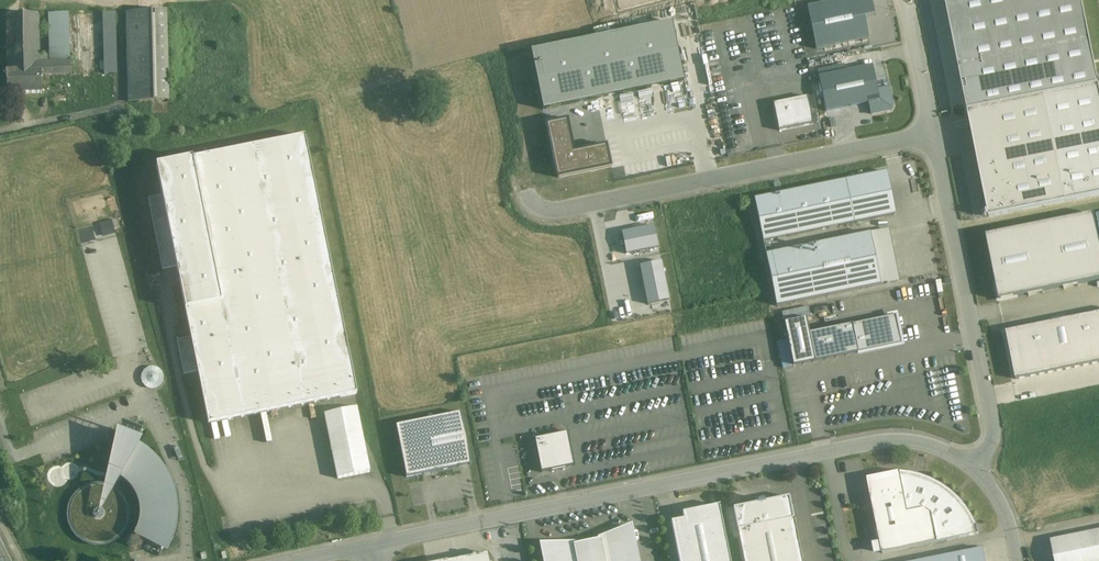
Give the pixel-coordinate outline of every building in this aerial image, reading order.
[(618,12),(665,0),(616,0),(618,12)] [(807,8),(816,49),(869,39),(864,17),(874,15),(871,0),(844,0),(807,8)] [(968,112),(1098,85),(1080,0),(945,0),(968,112)] [(166,12),(127,12),(129,102),(169,101),(166,12)] [(104,13),(61,14),(62,63),(70,63),(71,76),(72,76),(104,75),(105,75),(104,13)] [(61,14),(49,14),(50,55),(50,64),(62,63),(61,14)] [(39,15),(7,15),(8,73),(41,72),(41,77),(42,77),(42,76),(71,76),(70,63),(62,63),(50,64),(40,64),(40,56),(39,15)] [(671,23),(530,52),(542,110),(683,81),(671,23)] [(50,55),(40,56),(40,64),(50,64),(50,55)] [(868,101),(871,115),(891,110),(894,106),(889,86),(877,88),(872,63),(817,75),(825,111),(868,101)] [(8,73),(6,73),(7,74),(7,94),(7,95),(8,95),(41,94),(42,94),(42,93),(41,77),(41,72),(8,73)] [(1013,213),(1067,201),(1098,195),(1098,89),(1098,85),(1044,96),(992,107),(968,112),(989,218),(1013,213)] [(774,104),(780,132),(813,125),(808,97),(774,104)] [(567,120),(546,125),(557,178),(610,167),(605,146),(574,153),(567,120)] [(305,136),(156,166),(162,195),(148,198),(163,269),(177,266),(191,337),(177,340),(184,374),(198,371),(208,424),(357,394),(305,136)] [(853,220),(895,211),(886,169),(844,177),(853,220)] [(763,238),(853,220),(844,177),(754,195),(763,238)] [(986,236),(999,301),(1098,281),(1098,239),(1097,231),(1097,230),(1094,214),(986,236)] [(655,226),(621,233),(625,255),(659,248),(655,226)] [(778,303),(897,277),(886,227),(767,252),(778,303)] [(662,262),(640,266),(647,305),(669,301),(662,262)] [(1004,328),(1015,377),(1098,360),(1098,308),(1004,328)] [(895,312),(808,330),(813,358),(901,340),(895,312)] [(356,409),(325,415),(337,478),(368,472),(356,409)] [(460,413),(391,427),(402,479),(470,466),(460,413)] [(112,491),(121,475),(130,482),(138,491),(142,502),(144,514),(143,526),(138,537),(138,538),(161,551),(166,541),(169,532),(170,523),(171,514),(170,504),(168,495),(165,486),(160,478),(155,470),(149,463),(142,457),(134,452),(140,442),(132,439),(135,433),(128,431),(126,437),(118,434),(115,445),(108,471),(110,471),(106,488),(98,487),(91,488),(84,491),(79,496),(75,501),(72,508),(71,515),(72,522),(75,529),(79,535),(85,539),(92,542),(99,542),(106,541),(113,538),(119,534),(123,528),(125,522),(126,514),(125,507),(122,501),(118,495),(112,491)] [(568,433),(535,439),(541,472),(575,466),(568,433)] [(924,479),(901,474),(900,472),(867,479),(883,554),(979,535),(977,526),(975,526),(963,506),(946,490),(924,479)] [(733,508),(738,530),(736,530),(743,560),(801,560),(792,520),(794,520),(789,497),(766,502),(763,500),(758,501),(757,504),(733,508)] [(682,513),(684,519),(671,522),(680,560),(731,560),(719,505),(682,513)] [(826,513),(813,516),(819,543),(832,540),(826,513)] [(598,540),(576,544),(542,545),(545,560),(637,560),(630,527),(598,540)] [(1051,538),(1055,560),(1098,560),(1098,528),(1051,538)] [(929,560),(986,560),(984,550),(929,560)]
